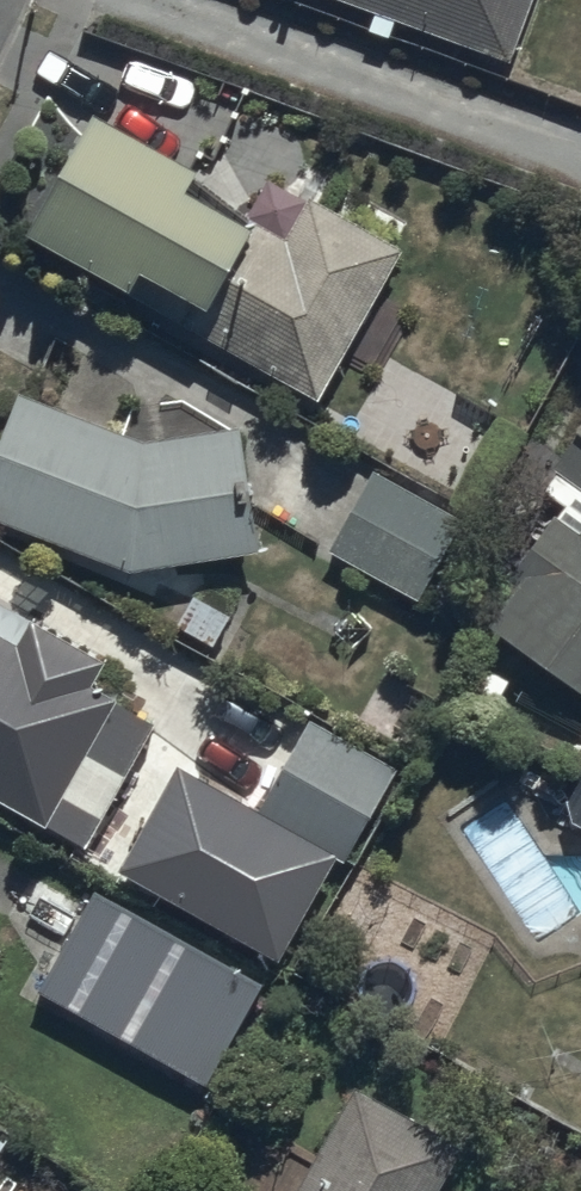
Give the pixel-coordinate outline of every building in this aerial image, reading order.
[(373,13),(366,32),(388,41),(395,23),(506,66),(532,0),(340,0),(373,13)] [(90,115),(23,235),(319,403),(403,254),(304,198),(280,241),(252,225),(247,233),(185,198),(198,177),(90,115)] [(0,437),(0,524),(129,576),(259,555),(241,433),(178,402),(130,407),(120,435),(18,396),(0,437)] [(485,628),(580,692),(580,431),(540,491),(562,505),(506,579),(514,585),(485,628)] [(377,474),(329,552),(418,604),(462,524),(377,474)] [(44,830),(117,700),(94,687),(106,666),(26,622),(14,645),(0,637),(0,805),(44,830)] [(257,813),(177,768),(119,873),(278,962),(336,858),(344,863),(396,771),(309,722),(257,813)] [(263,986),(94,894),(37,997),(205,1090),(263,986)] [(350,1094),(295,1190),(440,1190),(460,1156),(350,1094)]
